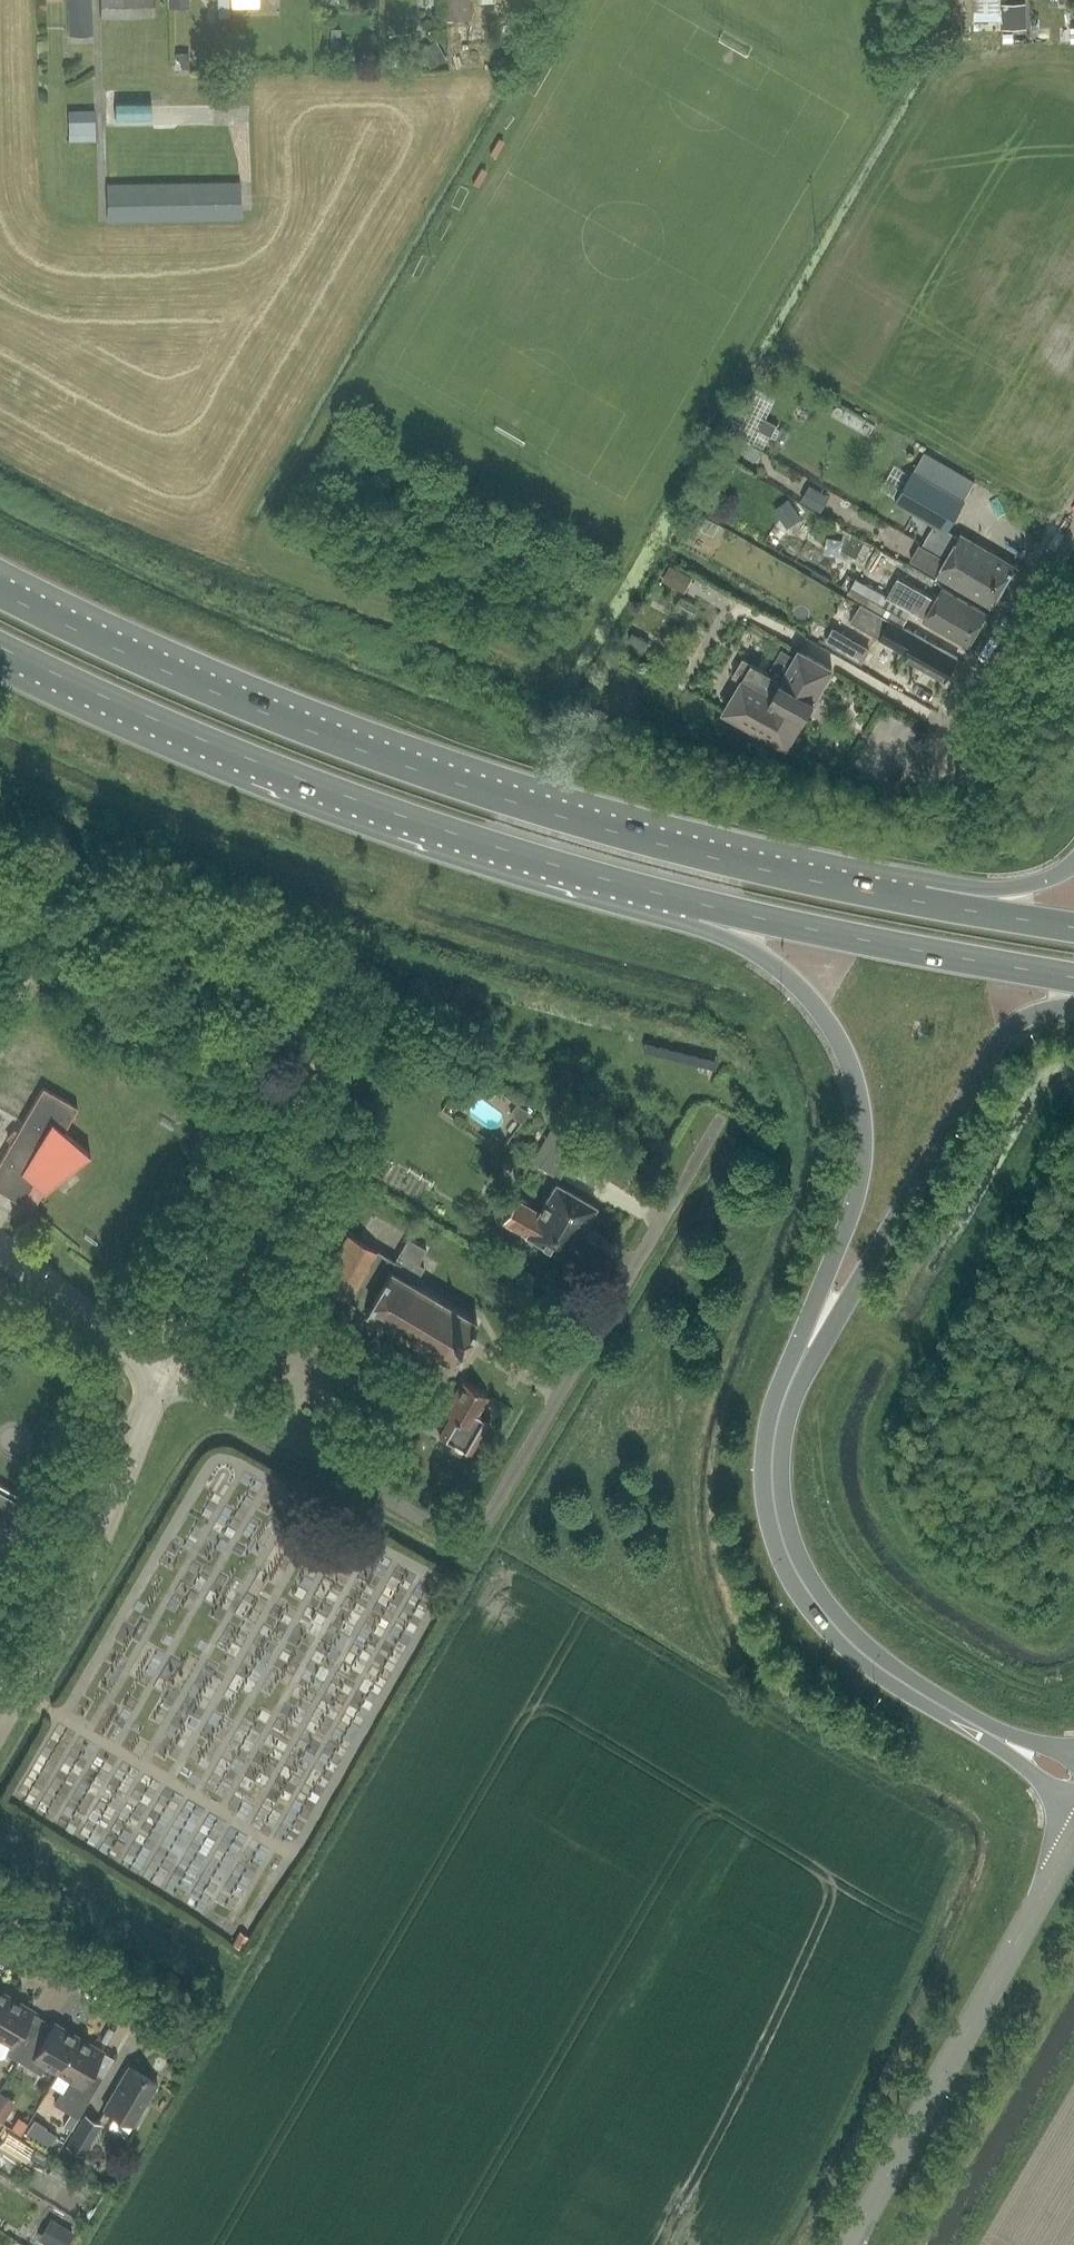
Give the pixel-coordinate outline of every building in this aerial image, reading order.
[(70,35),(93,34),(92,0),(68,0),(70,35)] [(101,18),(156,17),(155,0),(101,0),(101,18)] [(479,15),(478,0),(454,0),(455,17),(479,15)] [(974,24),(1002,23),(1001,7),(1001,0),(973,0),(974,24)] [(1026,7),(1001,7),(1002,23),(1002,32),(1026,32),(1026,7)] [(68,109),(68,140),(96,140),(96,109),(68,109)] [(107,220),(242,218),(242,182),(107,184),(107,220)] [(778,425),(766,419),(760,431),(772,436),(778,425)] [(896,500),(947,529),(965,499),(914,469),(896,500)] [(809,486),(802,501),(822,511),(830,496),(809,486)] [(774,509),(788,528),(802,518),(788,499),(774,509)] [(714,535),(719,525),(707,519),(702,529),(714,535)] [(959,563),(1003,589),(1016,566),(961,533),(959,538),(948,531),(935,553),(946,559),(945,560),(957,567),(959,563)] [(992,607),(1003,589),(959,563),(957,567),(945,560),(946,559),(935,553),(920,544),(911,560),(992,607)] [(684,591),(693,577),(673,565),(664,580),(684,591)] [(968,646),(987,614),(943,588),(934,603),(897,581),(888,597),(856,579),(848,593),(905,625),(912,612),(925,619),(924,621),(968,646)] [(948,677),(958,658),(892,620),(893,618),(861,601),(852,618),(884,636),(908,650),(904,657),(925,669),(927,665),(948,677)] [(816,696),(833,668),(800,650),(797,656),(783,648),(769,672),(744,657),(733,675),(743,681),(725,711),(787,746),(804,718),(805,718),(817,697),(816,696)] [(90,1154),(64,1131),(78,1107),(43,1087),(0,1162),(0,1191),(21,1203),(15,1214),(27,1221),(44,1191),(45,1192),(90,1154)] [(539,1161),(567,1176),(589,1135),(560,1120),(539,1161)] [(503,1221),(527,1235),(528,1235),(566,1257),(595,1206),(556,1183),(540,1212),(516,1198),(503,1221)] [(365,1311),(454,1363),(478,1322),(414,1284),(424,1267),(418,1264),(427,1249),(408,1238),(395,1260),(348,1233),(320,1282),(366,1309),(365,1311)] [(471,1454),(490,1421),(477,1414),(488,1396),(462,1381),(444,1413),(451,1417),(440,1436),(471,1454)] [(17,1536),(34,1505),(0,1486),(0,1527),(17,1536)] [(10,1996),(0,1990),(0,2012),(10,1996)] [(10,1996),(0,2012),(0,2057),(1,2058),(6,2056),(8,2054),(19,2060),(33,2036),(22,2030),(34,2010),(10,1996)] [(43,2042),(33,2036),(19,2060),(41,2073),(46,2064),(59,2071),(79,2037),(55,2023),(43,2042)] [(79,2037),(59,2071),(69,2077),(54,2103),(79,2118),(103,2077),(92,2071),(103,2051),(79,2037)] [(126,2138),(158,2083),(129,2066),(105,2108),(116,2115),(109,2128),(126,2138)] [(12,2106),(0,2099),(0,2119),(3,2121),(12,2106)] [(67,2145),(84,2154),(101,2124),(85,2115),(67,2145)] [(0,2144),(0,2145),(26,2161),(35,2147),(8,2131),(0,2144)] [(73,2233),(55,2222),(44,2241),(50,2244),(66,2244),(73,2233)]
